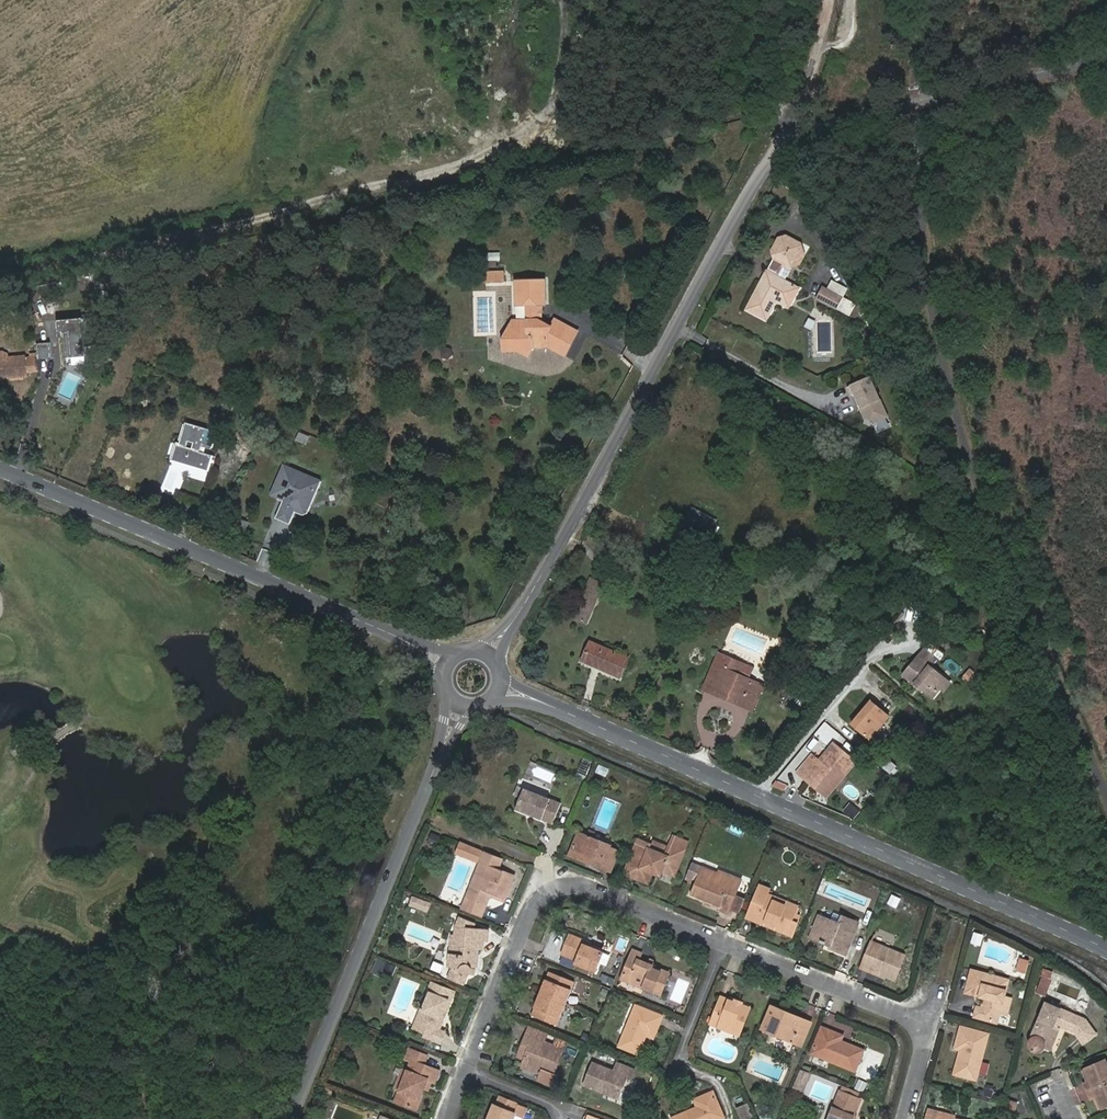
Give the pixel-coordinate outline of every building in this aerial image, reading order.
[(747,310),(767,320),(776,301),(780,294),(793,300),(798,290),(784,283),(793,266),(796,262),(804,259),(806,255),(804,246),(785,237),(780,238),(773,252),(774,257),(765,275),(766,278),(768,279),(764,285),(761,283),(747,310)] [(514,265),(497,266),(497,276),(515,276),(514,265)] [(525,274),(527,300),(537,300),(537,314),(528,313),(528,314),(516,332),(528,340),(525,345),(538,352),(544,343),(557,343),(571,352),(586,328),(566,314),(560,321),(551,317),(546,314),(546,300),(551,299),(556,299),(555,275),(525,274)] [(832,282),(828,291),(841,298),(836,309),(850,316),(855,304),(843,298),(847,289),(832,282)] [(828,291),(823,288),(818,300),(836,309),(841,298),(828,291)] [(793,300),(780,294),(776,301),(789,307),(793,300)] [(537,300),(527,300),(528,313),(537,314),(537,300)] [(528,314),(528,313),(522,313),(512,330),(514,344),(525,345),(528,340),(516,332),(528,314)] [(59,333),(63,333),(66,358),(85,356),(83,330),(91,330),(89,318),(57,321),(59,333)] [(51,343),(38,344),(39,359),(51,358),(51,343)] [(443,347),(441,357),(451,358),(453,349),(443,347)] [(28,375),(25,358),(0,360),(0,377),(28,375)] [(66,371),(57,398),(72,403),(81,376),(66,371)] [(848,384),(867,425),(890,415),(871,374),(848,384)] [(170,462),(207,472),(211,456),(199,453),(200,447),(210,450),(215,432),(184,424),(178,444),(175,443),(170,462)] [(307,444),(310,435),(299,431),(296,440),(307,444)] [(282,500),(274,520),(288,526),(294,513),(297,507),(298,507),(301,500),(311,504),(320,483),(283,466),(270,495),(282,500)] [(294,513),(301,517),(306,515),(311,504),(301,500),(298,507),(297,507),(294,513)] [(695,507),(689,516),(700,523),(705,514),(695,507)] [(605,586),(591,579),(574,617),(588,623),(605,586)] [(904,618),(915,623),(921,610),(909,605),(904,618)] [(591,643),(583,661),(620,679),(629,661),(591,643)] [(945,689),(950,682),(932,667),(937,660),(926,650),(907,676),(927,693),(929,689),(939,697),(945,689)] [(736,697),(752,703),(760,684),(748,679),(753,668),(718,653),(713,665),(724,669),(716,688),(725,692),(726,689),(737,693),(736,697)] [(763,685),(760,684),(752,703),(736,697),(737,693),(726,689),(725,692),(716,688),(724,669),(713,665),(703,688),(753,710),(763,685)] [(969,681),(976,674),(969,669),(963,676),(969,681)] [(955,685),(950,682),(945,689),(949,692),(955,685)] [(875,701),(858,722),(877,734),(892,715),(875,701)] [(877,734),(858,722),(855,726),(871,740),(877,734)] [(836,772),(842,777),(854,762),(831,744),(816,761),(809,755),(794,773),(801,779),(805,774),(822,787),(836,772)] [(878,765),(891,774),(898,765),(885,756),(878,765)] [(877,766),(869,775),(878,784),(887,775),(877,766)] [(824,799),(842,777),(836,772),(822,787),(805,774),(801,779),(824,799)] [(561,802),(525,787),(516,808),(553,823),(561,802)] [(849,802),(843,811),(854,819),(861,810),(849,802)] [(712,815),(711,822),(724,824),(725,817),(712,815)] [(579,830),(571,851),(592,859),(591,863),(602,867),(603,863),(611,867),(619,848),(611,845),(611,843),(593,836),(587,833),(579,830)] [(653,872),(655,873),(657,868),(663,870),(674,875),(687,844),(671,837),(664,854),(650,849),(651,844),(638,839),(625,873),(648,883),(653,872)] [(481,851),(461,843),(457,853),(481,863),(473,884),(476,885),(470,899),(467,898),(463,908),(481,915),(486,905),(482,903),(485,894),(491,891),(501,896),(510,874),(498,869),(502,859),(485,853),(483,858),(479,857),(481,851)] [(592,859),(571,851),(570,854),(591,863),(592,859)] [(717,875),(700,868),(689,894),(706,901),(708,897),(712,899),(710,903),(719,907),(718,909),(727,913),(729,909),(739,914),(744,901),(734,897),(732,899),(724,896),(730,880),(717,875)] [(734,897),(741,879),(719,871),(717,875),(730,880),(724,896),(732,899),(734,897)] [(513,875),(510,874),(501,896),(491,891),(485,894),(482,903),(486,905),(490,895),(504,900),(513,875)] [(476,885),(473,884),(467,898),(470,899),(476,885)] [(766,897),(767,894),(769,888),(760,885),(747,917),(756,921),(758,917),(776,925),(775,928),(792,935),(796,925),(790,922),(797,907),(787,902),(786,905),(766,897)] [(891,893),(887,904),(897,908),(901,897),(891,893)] [(787,902),(767,894),(766,897),(786,905),(787,902)] [(409,909),(428,911),(430,900),(411,897),(409,909)] [(838,923),(819,915),(810,937),(829,945),(828,947),(845,954),(858,922),(841,915),(838,923)] [(764,924),(775,928),(776,925),(758,917),(756,921),(764,924)] [(472,972),(473,971),(472,969),(471,967),(479,968),(480,949),(484,950),(485,941),(487,942),(487,932),(471,931),(473,926),(459,920),(455,930),(454,938),(451,939),(448,968),(451,968),(456,968),(451,981),(463,985),(466,978),(468,977),(471,974),(472,973),(472,972)] [(585,944),(587,940),(571,934),(567,944),(564,953),(578,959),(576,962),(596,970),(604,951),(591,946),(585,944)] [(871,942),(862,965),(889,977),(895,980),(905,955),(871,942)] [(654,965),(649,962),(640,959),(642,952),(633,949),(622,978),(661,994),(669,972),(654,965)] [(1019,957),(1017,970),(1026,972),(1029,959),(1019,957)] [(889,977),(862,965),(860,968),(888,979),(889,977)] [(447,979),(451,981),(456,968),(451,968),(447,979)] [(983,989),(981,996),(986,997),(983,1008),(981,1017),(997,1022),(1000,1012),(1002,1003),(1009,1005),(1012,998),(1004,996),(1009,978),(973,969),(972,975),(980,977),(978,988),(983,989)] [(550,971),(543,988),(547,989),(543,1000),(538,999),(532,1015),(557,1025),(576,982),(550,971)] [(967,992),(981,996),(983,989),(978,988),(980,977),(972,975),(967,992)] [(443,1013),(446,1014),(455,994),(432,985),(414,1028),(426,1033),(424,1037),(441,1044),(445,1034),(439,1031),(444,1020),(441,1018),(443,1013)] [(547,989),(543,988),(541,992),(538,999),(543,1000),(547,989)] [(741,1005),(735,1003),(722,998),(711,1024),(739,1035),(750,1009),(741,1005)] [(1007,1013),(1009,1005),(1002,1003),(1000,1012),(1007,1013)] [(1085,1019),(1046,1003),(1031,1040),(1030,1042),(1030,1044),(1031,1046),(1031,1047),(1033,1049),(1035,1050),(1037,1050),(1039,1051),(1042,1049),(1043,1048),(1044,1046),(1051,1030),(1054,1032),(1057,1026),(1058,1023),(1075,1031),(1083,1042),(1095,1033),(1085,1019)] [(647,1031),(655,1034),(662,1015),(636,1005),(620,1045),(639,1053),(646,1035),(647,1031)] [(781,1014),(783,1011),(772,1007),(762,1030),(801,1046),(811,1023),(791,1015),(790,1017),(781,1014)] [(1059,1027),(1057,1026),(1054,1032),(1051,1030),(1044,1046),(1050,1048),(1059,1027)] [(839,1044),(840,1041),(843,1035),(822,1027),(812,1053),(855,1071),(863,1050),(846,1043),(844,1046),(839,1044)] [(956,1048),(960,1049),(963,1050),(962,1055),(959,1055),(954,1074),(976,1079),(988,1034),(961,1027),(956,1048)] [(541,1075),(540,1079),(554,1085),(558,1076),(554,1074),(564,1050),(555,1046),(545,1042),(548,1035),(530,1028),(520,1052),(528,1055),(526,1059),(524,1062),(543,1071),(541,1075)] [(558,1039),(555,1046),(564,1050),(567,1042),(558,1039)] [(407,1072),(400,1090),(395,1101),(415,1109),(423,1089),(427,1079),(431,1081),(434,1082),(439,1071),(424,1065),(427,1056),(409,1049),(405,1058),(412,1061),(407,1072)] [(1088,1081),(1084,1083),(1087,1091),(1091,1098),(1094,1097),(1098,1095),(1103,1107),(1106,1106),(1106,1063),(1105,1059),(1086,1068),(1091,1080),(1088,1081)] [(524,1062),(523,1066),(541,1075),(543,1071),(524,1062)] [(594,1062),(585,1084),(618,1098),(627,1077),(632,1078),(636,1070),(618,1062),(615,1071),(594,1062)] [(1083,1069),(1088,1081),(1091,1080),(1086,1068),(1083,1069)] [(804,1091),(811,1073),(801,1069),(794,1087),(804,1091)] [(395,1088),(400,1090),(407,1072),(402,1070),(395,1088)] [(813,1078),(806,1096),(826,1103),(833,1086),(813,1078)] [(840,1091),(857,1098),(859,1092),(842,1085),(840,1091)] [(986,1085),(983,1095),(990,1097),(993,1088),(986,1085)] [(672,1117),(672,1118),(719,1118),(724,1117),(713,1091),(694,1099),(698,1107),(672,1117)] [(853,1116),(860,1099),(857,1098),(840,1091),(829,1118),(852,1118),(853,1116)] [(1100,1109),(1103,1107),(1098,1095),(1094,1097),(1100,1109)] [(741,1118),(755,1118),(756,1118),(749,1104),(737,1109),(741,1118)] [(489,1118),(512,1118),(515,1113),(494,1105),(489,1118)] [(951,1118),(953,1118),(954,1116),(928,1109),(928,1113),(926,1118),(932,1118),(934,1115),(951,1118)]
